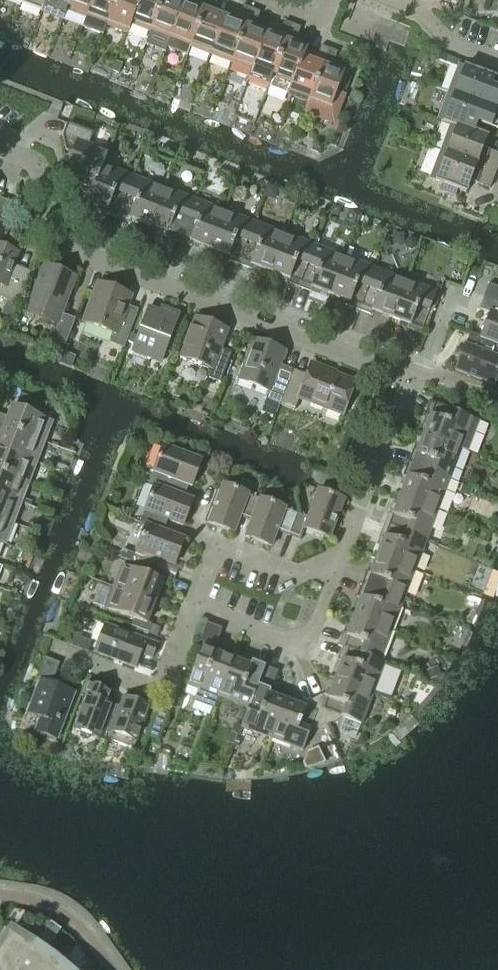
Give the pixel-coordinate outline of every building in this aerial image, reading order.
[(46,0),(22,0),(21,4),(41,12),(46,0)] [(69,0),(46,0),(41,12),(62,19),(69,0)] [(92,0),(69,0),(62,19),(62,20),(66,10),(85,18),(92,0)] [(115,0),(92,0),(85,18),(106,26),(115,0)] [(106,26),(127,34),(130,24),(129,24),(139,0),(115,0),(106,26)] [(162,0),(139,0),(129,24),(130,24),(149,32),(162,0)] [(184,3),(176,0),(162,0),(149,32),(170,39),(184,3)] [(208,0),(199,0),(196,8),(184,3),(170,39),(166,49),(185,56),(189,47),(190,47),(208,0)] [(224,19),(212,14),(217,0),(208,0),(190,47),(210,55),(224,19)] [(231,63),(251,10),(243,6),(237,23),(224,19),(210,55),(231,63)] [(251,70),(265,34),(253,30),(259,13),(251,10),(231,63),(251,70)] [(268,87),(291,25),(283,22),(277,39),(265,34),(251,70),(247,79),(268,87)] [(302,58),(303,59),(306,50),(293,45),(300,28),(291,25),(268,87),(287,95),(290,86),(291,86),(302,58)] [(308,103),(328,49),(320,46),(314,63),(303,59),(302,58),(291,86),(290,86),(287,95),(308,103)] [(336,92),(343,74),(330,69),(337,52),(328,49),(308,103),(304,113),(333,124),(344,95),(336,92)] [(494,79),(472,70),(474,66),(441,54),(438,61),(457,68),(447,93),(497,112),(497,93),(489,90),(494,79)] [(497,125),(497,112),(447,93),(437,121),(450,126),(450,125),(473,133),(473,132),(477,123),(496,130),(497,125)] [(103,165),(107,152),(88,145),(92,134),(67,125),(62,137),(65,151),(71,153),(68,160),(79,165),(72,183),(91,190),(93,191),(103,165)] [(486,137),(473,132),(473,133),(450,125),(450,126),(440,152),(495,173),(497,165),(497,155),(488,151),(482,149),(486,137)] [(495,173),(440,152),(429,180),(444,185),(441,192),(454,197),(457,190),(465,193),(469,182),(489,189),(495,173)] [(116,219),(132,176),(103,165),(93,191),(91,190),(87,203),(106,210),(104,214),(116,219)] [(148,226),(163,188),(132,176),(116,219),(127,223),(129,219),(148,226)] [(177,242),(193,200),(163,188),(148,226),(167,233),(165,238),(177,242)] [(2,225),(11,203),(0,199),(0,224),(2,225)] [(209,249),(223,211),(193,200),(177,242),(188,246),(190,242),(209,249)] [(237,265),(253,223),(223,211),(209,249),(227,256),(226,261),(237,265)] [(269,272),(284,234),(253,223),(237,265),(249,269),(250,265),(269,272)] [(298,288),(314,246),(284,234),(269,272),(288,280),(286,284),(298,288)] [(330,296),(344,257),(314,246),(298,288),(309,293),(311,288),(330,296)] [(11,271),(17,254),(0,247),(0,299),(17,305),(28,277),(11,271)] [(358,311),(374,269),(344,257),(330,296),(348,303),(347,307),(358,311)] [(61,315),(68,298),(76,278),(43,266),(24,313),(57,326),(51,341),(64,346),(74,320),(61,315)] [(390,319),(405,281),(374,269),(358,311),(370,316),(372,312),(390,319)] [(420,335),(436,292),(405,281),(390,319),(409,326),(407,330),(420,335)] [(129,334),(138,310),(125,305),(129,294),(128,294),(127,295),(116,291),(116,292),(111,291),(111,289),(100,285),(100,284),(99,283),(84,324),(85,324),(85,323),(113,333),(109,344),(123,349),(126,342),(129,334)] [(488,285),(483,297),(497,303),(497,288),(488,285)] [(483,297),(478,309),(490,314),(481,338),(480,339),(497,346),(497,303),(483,297)] [(161,362),(179,314),(160,306),(157,314),(146,310),(136,337),(129,334),(126,342),(133,345),(130,354),(148,361),(149,358),(161,362)] [(230,353),(220,349),(227,330),(195,317),(179,358),(211,371),(208,379),(219,383),(230,353)] [(497,372),(497,358),(496,357),(497,353),(497,346),(480,339),(481,338),(469,333),(455,371),(493,386),(497,372)] [(291,376),(277,371),(285,352),(253,340),(237,381),(268,392),(265,400),(279,405),(291,376)] [(342,415),(354,382),(310,365),(304,381),(291,376),(279,405),(294,411),(298,399),(342,415)] [(42,418),(47,404),(20,394),(15,408),(12,406),(7,418),(4,420),(2,416),(0,415),(0,426),(44,443),(48,432),(41,429),(45,419),(42,418)] [(466,452),(478,421),(430,403),(425,415),(429,417),(423,435),(461,449),(460,450),(466,452)] [(0,426),(0,449),(36,463),(44,443),(0,426)] [(449,480),(460,450),(461,449),(423,435),(415,454),(411,452),(407,464),(449,480)] [(190,487),(200,461),(162,446),(148,484),(153,487),(154,485),(171,492),(175,481),(190,487)] [(36,463),(0,449),(0,472),(28,483),(36,463)] [(437,510),(449,480),(407,464),(402,475),(406,477),(399,496),(437,510)] [(28,483),(0,472),(0,496),(21,503),(28,483)] [(182,526),(192,500),(171,492),(154,485),(153,487),(139,524),(145,526),(145,525),(163,531),(167,520),(182,526)] [(250,522),(259,499),(222,485),(207,523),(234,533),(239,518),(250,522)] [(329,538),(344,500),(317,490),(307,517),(297,514),(288,536),(299,541),(304,529),(329,538)] [(21,503),(0,496),(0,519),(13,524),(21,503)] [(426,540),(437,510),(399,496),(392,514),(388,513),(384,524),(426,540)] [(288,536),(297,514),(259,499),(250,522),(244,537),(271,547),(276,532),(288,536)] [(13,524),(0,519),(0,543),(5,545),(13,524)] [(414,571),(426,540),(384,524),(379,536),(383,538),(376,556),(414,571)] [(173,565),(183,539),(163,531),(145,525),(145,526),(131,562),(153,570),(154,571),(158,560),(173,565)] [(403,601),(414,571),(376,556),(369,575),(365,574),(360,585),(403,601)] [(155,598),(161,583),(166,585),(169,576),(154,571),(153,570),(150,577),(121,566),(113,588),(155,604),(157,599),(155,598)] [(392,631),(403,601),(360,585),(356,597),(360,598),(353,616),(392,631)] [(154,609),(155,604),(113,588),(105,609),(134,620),(131,627),(147,633),(151,625),(146,623),(152,608),(154,609)] [(379,662),(380,661),(392,631),(353,616),(346,634),(342,633),(337,646),(341,648),(379,662)] [(151,658),(156,645),(105,625),(94,652),(134,668),(139,654),(151,658)] [(217,698),(232,659),(213,652),(215,648),(203,644),(186,686),(198,690),(193,701),(213,709),(217,698)] [(373,693),(384,663),(380,661),(379,662),(341,648),(337,659),(341,661),(335,679),(373,693)] [(247,709),(249,709),(265,667),(234,655),(232,659),(217,698),(247,709)] [(65,710),(68,703),(69,703),(74,693),(51,684),(59,664),(44,658),(35,679),(40,681),(27,714),(40,719),(35,732),(56,740),(67,711),(65,710)] [(270,739),(285,701),(267,694),(268,691),(270,691),(277,672),(265,667),(249,709),(247,709),(240,728),(270,739)] [(361,725),(373,693),(335,679),(328,697),(324,695),(314,699),(326,725),(342,718),(361,725)] [(112,724),(105,722),(112,704),(108,702),(112,692),(86,682),(81,697),(84,698),(72,730),(106,743),(109,732),(112,724)] [(136,742),(149,707),(123,696),(112,724),(109,732),(136,742)] [(326,725),(314,699),(305,704),(303,708),(285,701),(270,739),(302,751),(309,732),(326,725)] [(158,740),(168,714),(157,710),(147,736),(158,740)] [(233,746),(238,735),(230,732),(226,743),(233,746)] [(32,947),(32,946),(30,943),(28,941),(26,939),(23,937),(21,935),(19,938),(8,932),(0,946),(0,969),(16,969),(32,947)] [(55,963),(54,962),(53,959),(51,957),(49,954),(46,952),(44,950),(42,953),(32,947),(16,969),(48,969),(55,963)]
